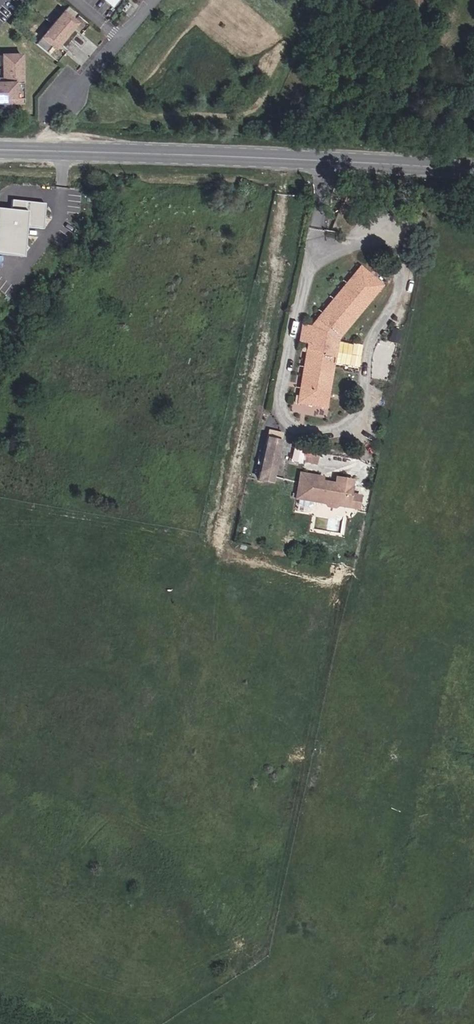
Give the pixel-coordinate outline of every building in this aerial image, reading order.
[(77,10),(67,2),(36,39),(46,47),(51,41),(56,36),(59,39),(64,43),(75,29),(71,25),(67,22),(72,16),(77,10)] [(71,25),(76,20),(72,16),(67,22),(71,25)] [(55,44),(59,39),(56,36),(51,41),(55,44)] [(16,53),(0,54),(0,102),(9,102),(17,101),(16,53)] [(0,207),(0,254),(21,256),(24,227),(41,228),(44,202),(11,199),(10,208),(0,207)] [(360,267),(310,327),(307,343),(297,403),(326,408),(337,340),(382,285),(360,267)] [(307,343),(310,327),(303,326),(301,342),(307,343)] [(397,343),(400,330),(393,329),(390,342),(397,343)] [(337,363),(361,365),(362,344),(338,342),(337,363)] [(270,484),(281,433),(268,430),(264,447),(258,473),(256,481),(270,484)] [(258,473),(264,447),(261,446),(255,473),(258,473)] [(306,457),(307,451),(294,448),(292,458),(301,460),(302,456),(306,457)] [(316,463),(318,454),(307,451),(306,457),(305,461),(316,463)] [(360,496),(350,494),(352,480),(335,477),(334,483),(328,482),(328,485),(321,484),(322,481),(322,477),(299,473),(295,499),(324,504),(326,507),(334,508),(337,506),(358,509),(360,496)]
